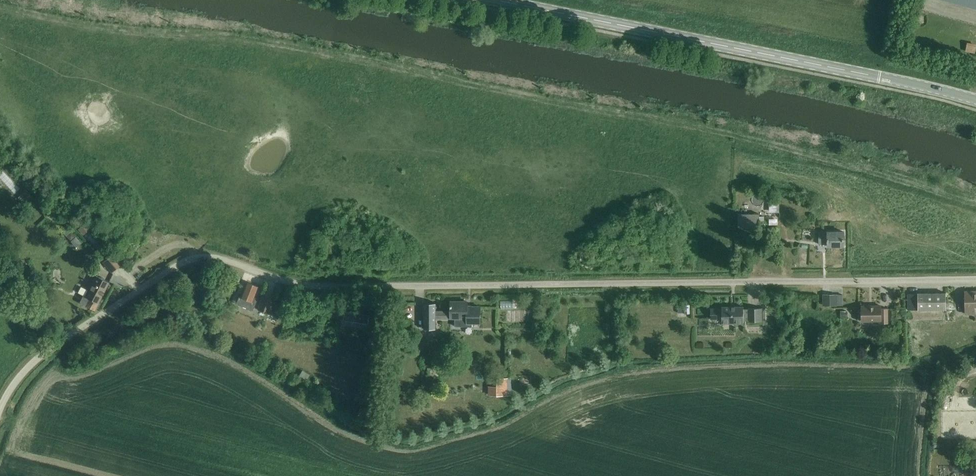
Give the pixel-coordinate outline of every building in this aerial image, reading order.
[(975,9),(975,0),(942,0),(975,9)] [(966,52),(975,54),(975,50),(975,48),(967,46),(966,52)] [(0,172),(0,176),(16,191),(26,181),(8,164),(0,172)] [(766,195),(765,208),(779,209),(779,195),(766,195)] [(760,227),(760,215),(739,215),(739,227),(760,227)] [(84,223),(78,229),(83,235),(89,229),(84,223)] [(70,231),(65,235),(70,241),(75,237),(70,231)] [(828,247),(844,247),(844,232),(820,232),(820,245),(828,245),(828,247)] [(16,249),(31,256),(34,248),(20,241),(16,249)] [(111,272),(121,264),(112,254),(103,263),(111,272)] [(94,310),(109,282),(95,275),(92,282),(90,281),(86,289),(88,290),(85,296),(84,299),(81,304),(84,306),(94,310)] [(246,282),(241,296),(239,296),(236,304),(253,311),(258,299),(253,297),(257,287),(246,282)] [(965,292),(966,314),(975,313),(975,291),(965,292)] [(908,293),(908,308),(945,308),(945,293),(908,293)] [(837,294),(823,294),(822,305),(837,305),(837,294)] [(262,296),(257,309),(268,313),(273,300),(262,296)] [(467,302),(450,302),(450,310),(450,318),(455,318),(455,326),(472,326),(472,323),(480,323),(480,307),(471,307),(471,308),(467,308),(467,302)] [(424,304),(424,329),(436,329),(436,304),(424,304)] [(861,305),(861,320),(880,320),(880,323),(888,323),(888,308),(880,308),(880,305),(861,305)] [(722,308),(710,309),(710,319),(722,319),(722,323),(743,323),(743,321),(748,320),(748,321),(761,321),(761,308),(748,308),(748,309),(743,309),(743,307),(722,307),(722,308)] [(345,311),(344,319),(368,323),(369,315),(345,311)] [(300,374),(311,381),(315,374),(304,367),(300,374)] [(507,378),(496,378),(496,386),(488,386),(488,395),(507,395),(507,378)]
